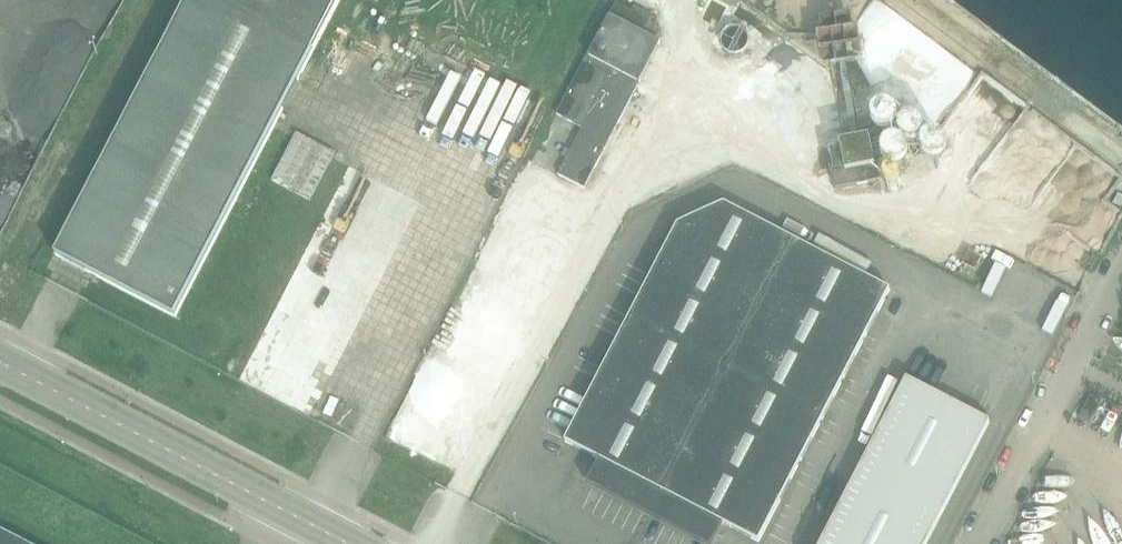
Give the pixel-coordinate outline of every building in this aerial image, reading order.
[(55,255),(175,317),(340,0),(188,0),(55,255)] [(586,57),(637,83),(660,39),(608,13),(586,57)] [(636,89),(583,61),(555,114),(582,128),(558,175),(585,188),(636,89)] [(899,126),(900,122),(899,118),(897,114),(893,110),(888,109),(883,109),(878,112),(875,117),(873,122),(874,126),(877,131),(881,134),(886,136),(891,135),(896,132),(899,126)] [(926,139),(927,134),(926,130),(924,126),(920,123),(915,121),(910,121),(905,124),(901,129),(900,134),(901,139),(903,143),(907,146),(912,148),(918,147),(923,144),(926,139)] [(311,147),(326,151),(333,129),(310,122),(296,171),(303,173),(311,147)] [(948,156),(949,151),(948,146),(945,142),(941,139),(935,138),(931,140),(927,143),(925,147),(924,151),(925,156),(928,160),(932,163),(937,164),(941,163),(945,160),(948,156)] [(876,181),(869,140),(842,146),(843,149),(831,151),(835,174),(831,175),(834,189),(876,181)] [(908,164),(910,158),(908,152),(906,148),(902,145),(897,144),(891,145),(886,148),(882,152),(881,157),(882,163),(885,168),(889,171),(894,173),(900,172),(905,169),(908,164)] [(1121,208),(1121,195),(1118,193),(1113,203),(1121,208)] [(678,225),(565,441),(600,460),(587,484),(701,543),(713,543),(724,523),(759,541),(889,289),(723,203),(678,225)] [(1121,376),(1121,331),(1119,330),(1101,365),(1121,376)] [(985,386),(996,364),(986,359),(975,381),(985,386)] [(990,421),(907,378),(821,543),(927,543),(990,421)] [(1079,417),(1091,423),(1102,401),(1090,395),(1079,417)] [(0,529),(0,543),(29,543),(0,529)]
